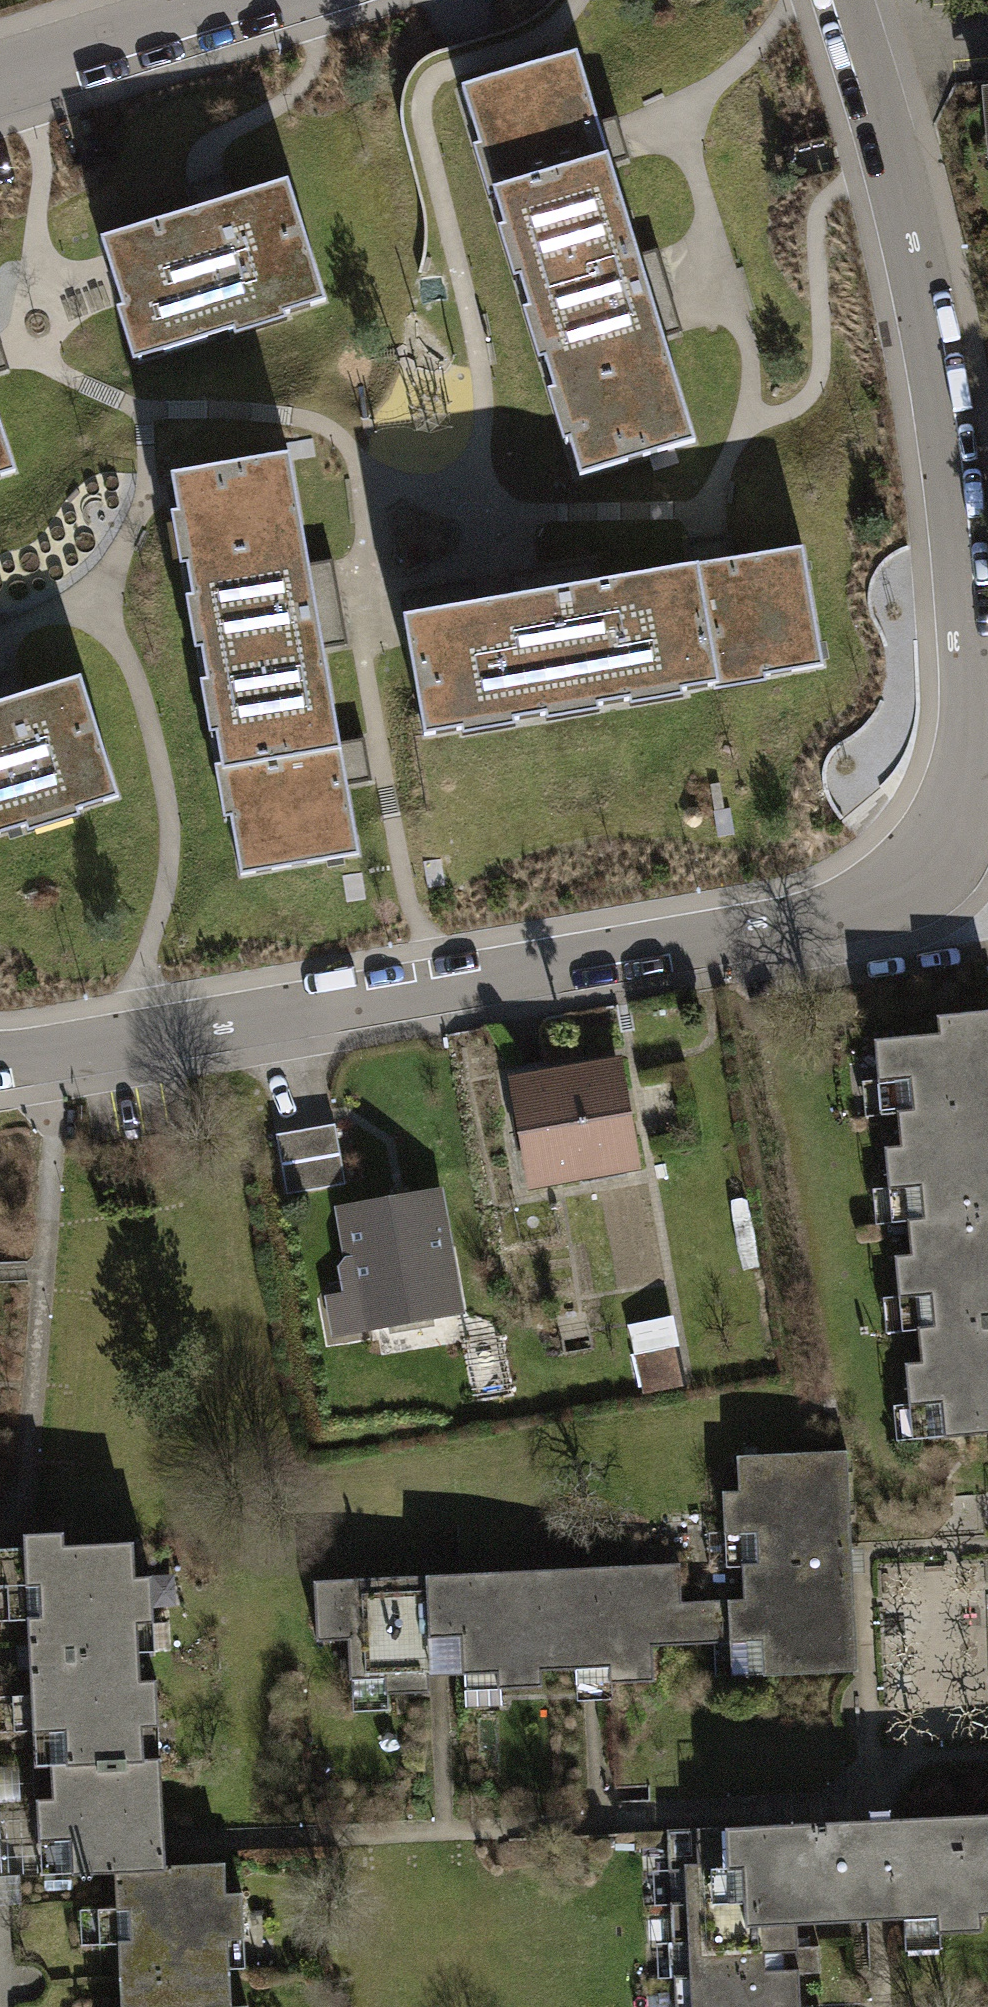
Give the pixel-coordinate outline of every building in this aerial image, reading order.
[(497,148),(509,187),(608,157),(601,135),(597,123),(577,56),(462,91),(479,148),(481,153),(497,148)] [(617,118),(597,123),(601,135),(608,157),(610,164),(629,159),(617,118)] [(489,200),(495,199),(493,192),(509,187),(497,148),(481,153),(479,148),(473,150),(489,200)] [(610,164),(608,157),(509,187),(493,192),(495,199),(504,229),(506,234),(521,230),(533,268),(517,273),(519,279),(529,310),(530,316),(547,311),(559,350),(542,355),(544,361),(553,392),(555,397),(572,392),(584,431),(567,437),(569,443),(580,478),(695,443),(663,337),(657,318),(638,257),(610,164)] [(188,187),(196,210),(213,205),(232,199),(225,175),(188,187)] [(196,210),(101,240),(122,308),(124,314),(149,306),(164,352),(233,331),(239,329),(233,312),(274,299),(280,316),(284,315),(325,302),(288,182),(232,199),(213,205),(196,210)] [(513,281),(519,279),(517,273),(533,268),(521,230),(506,234),(504,229),(498,231),(513,281)] [(657,251),(638,257),(657,318),(663,337),(682,333),(657,251)] [(239,329),(233,331),(235,337),(286,320),(284,315),(280,316),(274,299),(233,312),(239,329)] [(133,362),(164,352),(149,306),(124,314),(122,308),(116,310),(133,362)] [(538,363),(544,361),(542,355),(559,350),(547,311),(530,316),(529,310),(523,312),(538,363)] [(9,370),(0,342),(0,373),(9,370)] [(563,444),(569,443),(567,437),(584,431),(572,392),(555,397),(553,392),(548,393),(563,444)] [(15,472),(0,426),(0,477),(15,472)] [(222,772),(239,769),(341,751),(339,743),(323,649),(313,591),(308,565),(289,456),(171,477),(177,514),(178,520),(195,517),(202,557),(185,560),(186,567),(192,598),(193,604),(210,601),(217,641),(200,644),(201,650),(207,682),(208,688),(225,685),(232,726),(215,728),(216,734),(221,766),(222,772)] [(178,520),(177,514),(171,515),(180,568),(186,567),(185,560),(202,557),(195,517),(178,520)] [(687,543),(691,568),(698,567),(718,564),(733,561),(729,536),(687,543)] [(718,564),(698,567),(716,668),(756,661),(759,677),(765,676),(823,666),(803,549),(733,561),(718,564)] [(333,560),(308,565),(313,591),(323,649),(347,644),(333,560)] [(508,574),(512,599),(532,596),(596,585),(592,560),(508,574)] [(719,685),(716,668),(698,567),(691,568),(596,585),(532,596),(512,599),(479,605),(403,618),(423,736),(462,729),(467,728),(465,712),(505,705),(508,721),(514,720),(545,715),(551,714),(549,697),(588,690),(591,707),(598,706),(629,700),(635,699),(632,682),(673,675),(676,692),(681,691),(713,686),(719,685)] [(399,593),(403,618),(479,605),(475,581),(399,593)] [(195,651),(201,650),(200,644),(217,641),(210,601),(193,604),(192,598),(186,599),(195,651)] [(719,685),(713,686),(714,692),(766,683),(765,676),(759,677),(756,661),(716,668),(719,685)] [(7,700),(24,695),(17,671),(0,676),(0,702),(7,700)] [(683,697),(681,691),(676,692),(673,675),(632,682),(635,699),(629,700),(630,706),(683,697)] [(25,826),(32,824),(27,807),(67,794),(73,811),(77,810),(118,797),(80,677),(24,695),(7,700),(0,702),(0,834),(25,826)] [(210,735),(216,734),(215,728),(232,726),(225,685),(208,688),(207,682),(200,683),(210,735)] [(599,712),(598,706),(591,707),(588,690),(549,697),(551,714),(545,715),(547,721),(599,712)] [(515,726),(514,720),(508,721),(505,705),(465,712),(467,728),(462,729),(463,735),(515,726)] [(364,739),(339,743),(341,751),(344,770),(347,785),(371,781),(364,739)] [(344,770),(341,751),(239,769),(246,808),(229,811),(231,818),(241,876),(359,855),(347,785),(344,770)] [(223,819),(231,818),(229,811),(246,808),(239,769),(222,772),(221,766),(215,767),(223,819)] [(32,824),(25,826),(27,832),(79,816),(77,810),(73,811),(67,794),(27,807),(32,824)] [(908,1222),(987,1214),(987,1012),(937,1016),(939,1034),(874,1041),(878,1081),(878,1082),(894,1081),(897,1115),(900,1146),(885,1148),(889,1188),(889,1190),(904,1189),(908,1222)] [(617,1065),(515,1082),(524,1135),(540,1132),(547,1176),(633,1161),(617,1065)] [(866,1117),(897,1115),(894,1081),(878,1082),(878,1081),(862,1082),(866,1117)] [(335,1124),(276,1134),(287,1194),(345,1183),(335,1124)] [(540,1132),(524,1135),(532,1180),(547,1176),(540,1132)] [(876,1225),(908,1222),(904,1189),(889,1190),(889,1188),(872,1189),(876,1225)] [(434,1197),(345,1213),(353,1254),(345,1265),(347,1281),(359,1289),(359,1292),(364,1323),(386,1319),(432,1311),(454,1308),(434,1197)] [(908,1222),(911,1255),(895,1256),(899,1297),(899,1299),(915,1297),(918,1331),(921,1362),(905,1364),(909,1404),(909,1406),(925,1404),(928,1438),(929,1439),(987,1434),(987,1214),(908,1222)] [(364,1323),(359,1292),(328,1297),(334,1335),(365,1330),(364,1323)] [(886,1333),(918,1331),(915,1297),(899,1299),(899,1297),(883,1298),(886,1333)] [(586,1310),(556,1315),(560,1340),(590,1336),(586,1310)] [(432,1311),(386,1319),(389,1335),(435,1327),(432,1311)] [(666,1322),(640,1326),(645,1352),(671,1347),(666,1322)] [(897,1441),(928,1438),(925,1404),(909,1406),(909,1404),(893,1405),(897,1441)] [(744,1599),(681,1602),(677,1602),(679,1644),(730,1642),(746,1641),(747,1675),(747,1676),(856,1671),(852,1561),(847,1451),(737,1456),(739,1491),(722,1492),(724,1534),(741,1533),(742,1567),(744,1599)] [(0,1548),(0,1588),(27,1587),(28,1620),(30,1663),(31,1695),(33,1731),(34,1764),(145,1759),(142,1726),(159,1725),(157,1679),(140,1679),(139,1652),(138,1622),(153,1621),(151,1576),(136,1576),(133,1542),(65,1545),(64,1532),(23,1534),(24,1547),(0,1548)] [(741,1533),(724,1534),(726,1568),(742,1567),(741,1533)] [(652,1645),(679,1644),(677,1602),(681,1602),(679,1564),(460,1573),(464,1674),(497,1672),(498,1688),(500,1688),(542,1686),(541,1670),(576,1668),(591,1668),(609,1667),(610,1682),(613,1682),(654,1680),(652,1645)] [(440,1674),(464,1674),(460,1573),(314,1581),(317,1640),(347,1639),(350,1679),(384,1678),(386,1693),(429,1692),(429,1675),(440,1674)] [(28,1620),(27,1587),(0,1588),(0,1621),(28,1620)] [(155,1651),(153,1621),(138,1622),(139,1652),(155,1651)] [(746,1641),(730,1642),(732,1676),(747,1675),(746,1641)] [(613,1699),(613,1682),(610,1682),(609,1667),(591,1668),(576,1668),(578,1700),(613,1699)] [(497,1672),(464,1674),(466,1705),(501,1704),(500,1688),(498,1688),(497,1672)] [(31,1695),(0,1696),(0,1731),(33,1731),(31,1695)] [(160,1758),(159,1725),(142,1726),(145,1759),(160,1758)] [(118,1944),(120,1978),(230,1973),(230,1968),(228,1939),(244,1939),(242,1893),(226,1893),(224,1862),(166,1865),(160,1758),(145,1759),(34,1764),(35,1769),(51,1768),(52,1799),(37,1799),(38,1842),(40,1842),(71,1841),(72,1873),(72,1875),(115,1874),(115,1882),(117,1908),(118,1944)] [(895,1819),(899,1919),(903,1918),(937,1916),(938,1932),(940,1932),(982,1931),(981,1913),(987,1913),(987,1814),(895,1819)] [(895,1819),(807,1822),(811,1922),(843,1921),(899,1919),(895,1819)] [(685,1871),(686,1901),(686,1903),(796,1898),(797,1923),(804,1922),(811,1922),(807,1822),(667,1828),(669,1872),(685,1871)] [(71,1841),(40,1842),(42,1874),(72,1873),(71,1841)] [(798,1946),(797,1923),(796,1898),(686,1903),(686,1901),(670,1902),(672,1945),(689,1944),(690,1974),(690,1976),(799,1971),(799,1973),(820,1973),(819,1945),(808,1946),(798,1946)] [(118,1944),(117,1908),(81,1909),(82,1946),(118,1944)] [(937,1916),(903,1918),(905,1950),(941,1949),(940,1932),(938,1932),(937,1916)] [(245,1968),(244,1939),(228,1939),(230,1968),(245,1968)] [(799,1973),(799,1971),(690,1976),(690,1974),(674,1975),(676,2006),(800,2006),(799,1973)] [(248,2005),(231,2006),(230,1973),(120,1978),(121,2006),(248,2006),(248,2005)]
